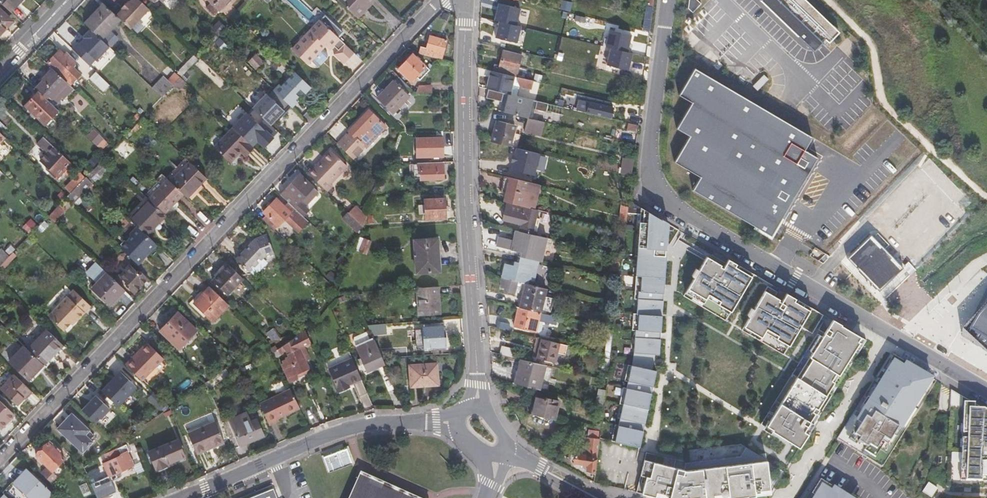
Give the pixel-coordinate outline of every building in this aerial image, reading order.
[(9,11),(18,1),(20,3),(23,0),(0,0),(0,2),(9,11)] [(129,30),(148,10),(138,0),(130,0),(121,9),(122,10),(115,16),(119,20),(129,30)] [(211,2),(207,6),(206,8),(215,15),(230,0),(208,0),(211,2)] [(347,24),(349,23),(355,30),(347,39),(359,51),(375,35),(357,18),(339,1),(338,0),(337,0),(330,7),(347,24)] [(339,1),(357,18),(374,0),(340,0),(339,1)] [(701,3),(698,0),(688,0),(685,3),(694,11),(701,3)] [(803,0),(753,0),(811,55),(823,45),(838,33),(803,0)] [(18,1),(9,11),(11,13),(20,3),(18,1)] [(248,2),(241,9),(244,13),(251,5),(248,2)] [(84,23),(91,30),(100,39),(119,20),(115,16),(103,4),(84,23)] [(508,19),(506,30),(528,35),(534,11),(508,5),(505,18),(508,19)] [(314,15),(323,23),(325,26),(333,18),(321,7),(314,15)] [(241,9),(230,20),(234,23),(244,13),(241,9)] [(11,22),(0,11),(0,33),(11,22)] [(299,43),(292,50),(301,58),(308,64),(310,61),(317,68),(324,61),(324,57),(319,52),(322,50),(334,48),(337,52),(334,56),(344,64),(355,54),(325,26),(323,23),(314,15),(313,14),(311,17),(319,25),(314,30),(312,29),(306,35),(306,38),(301,43),(299,43)] [(220,25),(216,30),(220,34),(225,29),(220,25)] [(603,64),(629,70),(634,50),(629,49),(632,33),(611,29),(603,64)] [(73,48),(92,65),(109,47),(100,39),(91,30),(73,48)] [(214,35),(207,43),(211,47),(219,39),(214,35)] [(420,47),(418,54),(424,56),(441,60),(446,41),(429,36),(426,49),(420,47)] [(500,64),(499,69),(499,70),(514,74),(517,75),(522,54),(504,49),(500,64)] [(60,51),(49,62),(54,68),(61,74),(59,76),(67,84),(74,77),(68,70),(68,69),(68,68),(68,67),(71,64),(74,66),(76,63),(66,53),(64,55),(60,51)] [(399,69),(411,81),(416,75),(421,79),(429,71),(412,55),(399,69)] [(248,63),(255,70),(262,63),(255,56),(248,63)] [(188,61),(178,71),(179,72),(177,75),(181,79),(193,66),(188,61)] [(68,70),(74,77),(78,73),(73,68),(74,66),(71,64),(68,67),(68,68),(68,69),(68,70)] [(805,149),(812,136),(695,67),(679,94),(692,101),(677,127),(690,135),(675,161),(700,176),(693,189),(772,235),(818,156),(805,149)] [(492,69),(487,88),(489,89),(509,94),(514,74),(499,70),(492,69)] [(35,90),(39,93),(47,101),(48,101),(50,98),(52,100),(67,84),(59,76),(52,70),(47,75),(43,80),(42,80),(43,81),(35,90)] [(88,78),(102,91),(107,85),(94,72),(88,78)] [(279,86),(274,91),(291,108),(297,102),(294,99),(297,96),(302,101),(307,97),(305,94),(310,88),(296,74),(282,88),(279,86)] [(174,75),(168,82),(172,86),(178,79),(174,75)] [(516,79),(520,82),(531,85),(533,79),(527,78),(517,75),(516,79)] [(152,90),(162,99),(172,88),(163,79),(152,90)] [(181,79),(174,86),(178,90),(185,83),(181,79)] [(377,99),(392,113),(408,96),(393,82),(377,99)] [(135,92),(147,103),(152,97),(148,92),(150,90),(144,84),(135,92)] [(501,100),(499,110),(529,117),(531,109),(542,111),(544,102),(509,94),(489,89),(487,96),(501,100)] [(25,106),(46,126),(59,113),(47,101),(39,93),(25,106)] [(267,93),(253,107),(272,125),(285,111),(267,93)] [(586,112),(612,118),(615,106),(589,100),(586,112)] [(248,111),(232,128),(252,147),(257,141),(264,147),(274,137),(248,111)] [(351,131),(357,136),(354,138),(349,133),(338,144),(354,159),(356,157),(358,158),(363,151),(362,150),(366,145),(367,146),(386,126),(370,111),(350,130),(351,131)] [(552,115),(551,120),(560,123),(562,118),(552,115)] [(143,118),(129,133),(134,137),(148,124),(143,118)] [(498,118),(492,140),(511,145),(516,122),(498,118)] [(529,118),(526,130),(544,134),(547,122),(529,118)] [(232,128),(213,147),(229,162),(240,152),(244,155),(252,147),(232,128)] [(92,131),(87,137),(100,150),(106,144),(92,131)] [(428,139),(429,162),(445,162),(444,138),(428,139)] [(40,161),(50,171),(49,173),(55,179),(62,173),(66,177),(70,173),(66,169),(71,164),(59,153),(58,155),(42,139),(36,144),(46,154),(40,161)] [(122,143),(107,158),(113,164),(128,149),(122,143)] [(492,148),(492,171),(502,171),(503,164),(513,164),(513,155),(512,155),(502,155),(503,149),(492,148)] [(325,161),(311,175),(327,191),(333,186),(331,183),(347,166),(332,151),(323,159),(325,161)] [(93,159),(88,164),(92,169),(98,163),(93,159)] [(623,174),(632,176),(634,160),(624,159),(623,174)] [(100,162),(85,178),(92,184),(106,168),(100,162)] [(419,163),(419,170),(422,170),(422,179),(445,178),(445,162),(429,162),(419,163)] [(190,163),(171,183),(182,195),(186,199),(205,178),(190,163)] [(299,174),(281,194),(303,215),(309,209),(306,205),(300,200),(311,187),(312,186),(299,174)] [(79,175),(67,189),(71,193),(84,179),(79,175)] [(505,176),(502,191),(508,193),(511,177),(505,176)] [(511,177),(508,193),(506,202),(533,209),(539,184),(511,177)] [(84,179),(71,193),(67,198),(73,204),(92,184),(85,178),(84,179)] [(167,180),(149,199),(149,200),(164,214),(182,195),(171,183),(167,180)] [(311,187),(300,200),(306,205),(317,193),(311,187)] [(276,199),(260,216),(275,230),(291,213),(276,199)] [(420,205),(420,214),(427,214),(427,222),(447,220),(446,199),(426,201),(426,204),(420,205)] [(149,200),(129,220),(140,231),(143,233),(154,221),(157,224),(166,216),(164,214),(149,200)] [(668,223),(629,200),(627,212),(640,214),(633,298),(637,298),(636,313),(632,313),(631,329),(635,330),(633,352),(655,353),(659,353),(668,223)] [(533,209),(506,202),(502,220),(520,224),(518,231),(534,235),(539,219),(535,218),(537,210),(533,209)] [(551,203),(549,210),(558,212),(559,206),(551,203)] [(344,218),(358,231),(363,226),(349,212),(344,218)] [(154,221),(143,233),(146,236),(157,224),(154,221)] [(615,230),(613,242),(623,244),(625,232),(615,230)] [(140,231),(121,250),(137,265),(143,260),(141,258),(145,255),(146,256),(156,246),(146,236),(143,233),(140,231)] [(516,231),(511,250),(521,252),(526,234),(516,231)] [(879,290),(904,266),(872,233),(847,257),(879,290)] [(258,239),(238,259),(249,271),(265,256),(274,252),(269,235),(258,239)] [(360,237),(355,251),(361,253),(365,239),(360,237)] [(365,239),(361,253),(368,255),(372,241),(365,239)] [(419,241),(421,273),(441,271),(439,240),(419,241)] [(817,262),(825,254),(814,247),(808,256),(817,262)] [(3,264),(10,257),(0,248),(0,261),(3,264)] [(731,311),(753,273),(728,258),(724,265),(707,255),(686,292),(704,302),(707,297),(731,311)] [(506,264),(502,278),(529,284),(530,279),(533,279),(538,261),(522,257),(521,263),(516,262),(515,266),(506,264)] [(613,257),(610,270),(617,271),(619,258),(613,257)] [(213,279),(228,294),(243,278),(228,263),(213,279)] [(118,276),(126,285),(124,287),(133,295),(147,281),(138,272),(136,273),(129,266),(118,276)] [(92,290),(109,307),(124,291),(107,275),(92,290)] [(501,286),(507,288),(507,292),(515,294),(515,291),(524,293),(520,308),(541,313),(546,288),(529,284),(502,278),(501,277),(501,286)] [(420,295),(420,316),(442,314),(441,287),(425,288),(425,295),(420,295)] [(961,336),(986,352),(986,287),(961,336)] [(212,288),(196,306),(213,322),(230,306),(212,288)] [(811,307),(786,292),(782,300),(765,290),(744,326),(762,336),(765,331),(789,345),(811,307)] [(90,307),(73,291),(48,317),(63,332),(70,324),(74,320),(76,322),(90,307)] [(518,308),(515,317),(513,316),(512,324),(537,330),(539,320),(557,324),(559,318),(541,313),(520,308),(518,308)] [(175,310),(157,329),(160,331),(178,312),(175,310)] [(178,312),(160,331),(178,349),(196,330),(178,312)] [(761,422),(799,446),(819,415),(815,412),(862,337),(832,319),(823,335),(820,334),(811,350),(813,352),(810,356),(812,358),(799,378),(797,381),(794,386),(792,384),(773,414),(768,411),(761,422)] [(499,321),(497,328),(510,331),(511,326),(507,323),(499,321)] [(369,325),(372,332),(386,331),(386,324),(369,325)] [(426,328),(427,350),(446,348),(444,326),(426,328)] [(265,332),(271,339),(281,337),(274,329),(265,332)] [(26,349),(29,352),(45,368),(65,348),(46,330),(26,349)] [(608,330),(603,358),(603,359),(609,360),(612,331),(608,330)] [(297,352),(306,347),(303,342),(306,340),(302,334),(289,342),(281,348),(277,342),(269,348),(272,353),(273,353),(277,358),(283,355),(286,360),(284,361),(285,363),(282,365),(283,367),(281,369),(291,386),(309,374),(297,352)] [(541,344),(538,357),(537,358),(555,362),(558,352),(566,354),(568,345),(538,338),(537,344),(541,344)] [(277,342),(281,348),(289,342),(287,339),(277,342)] [(357,349),(367,372),(385,364),(375,341),(357,349)] [(145,343),(132,357),(134,358),(147,345),(145,343)] [(147,345),(134,358),(132,357),(131,358),(137,364),(151,349),(147,345)] [(503,348),(501,355),(514,358),(516,351),(503,348)] [(12,364),(31,383),(45,368),(29,352),(26,349),(12,364)] [(125,365),(136,375),(141,380),(161,358),(151,349),(137,364),(131,358),(125,365)] [(615,424),(611,440),(639,445),(654,370),(651,369),(655,353),(633,352),(630,365),(627,364),(624,379),(627,380),(626,387),(622,386),(619,402),(623,403),(618,424),(615,424)] [(839,438),(885,466),(936,381),(890,353),(839,438)] [(329,370),(338,392),(348,388),(348,385),(361,380),(353,360),(329,370)] [(521,360),(516,384),(540,390),(546,365),(521,360)] [(411,388),(439,386),(438,364),(410,366),(411,388)] [(120,370),(102,389),(120,406),(138,386),(120,370)] [(16,406),(30,392),(14,376),(0,390),(0,391),(16,406)] [(986,488),(986,411),(951,390),(947,487),(986,488)] [(259,404),(267,424),(277,421),(276,418),(296,410),(288,391),(259,404)] [(595,403),(603,405),(605,393),(596,392),(595,403)] [(97,394),(83,408),(96,422),(101,417),(102,418),(111,409),(97,394)] [(537,395),(533,414),(554,420),(559,401),(537,395)] [(13,416),(0,403),(0,430),(13,416)] [(594,403),(593,415),(602,416),(603,405),(595,403),(594,403)] [(222,423),(230,441),(234,449),(263,436),(255,418),(251,419),(248,413),(222,423)] [(58,429),(82,453),(91,443),(83,437),(89,430),(72,414),(58,429)] [(187,435),(196,453),(224,441),(215,422),(187,435)] [(83,437),(91,443),(96,438),(89,430),(83,437)] [(587,439),(584,451),(578,450),(577,454),(574,454),(573,461),(574,462),(575,465),(581,465),(581,464),(586,465),(586,470),(587,470),(587,473),(594,474),(598,441),(587,439)] [(149,454),(156,471),(166,467),(166,465),(184,458),(177,442),(149,454)] [(47,466),(42,472),(53,483),(65,470),(59,464),(64,459),(47,443),(37,455),(47,466)] [(676,497),(719,497),(771,492),(767,459),(746,446),(735,463),(723,464),(722,457),(686,461),(684,468),(676,497)] [(354,463),(347,447),(323,457),(329,473),(354,463)] [(103,463),(110,477),(133,465),(126,452),(118,455),(115,449),(104,454),(107,461),(103,463)] [(636,490),(666,497),(676,497),(684,468),(644,458),(636,490)] [(97,497),(98,497),(103,496),(90,462),(84,467),(97,497)] [(50,492),(24,470),(1,495),(5,497),(44,497),(50,492)] [(370,479),(361,475),(351,497),(412,497),(370,479)] [(818,478),(807,497),(851,497),(818,478)] [(274,489),(265,493),(252,497),(277,497),(274,489)]
